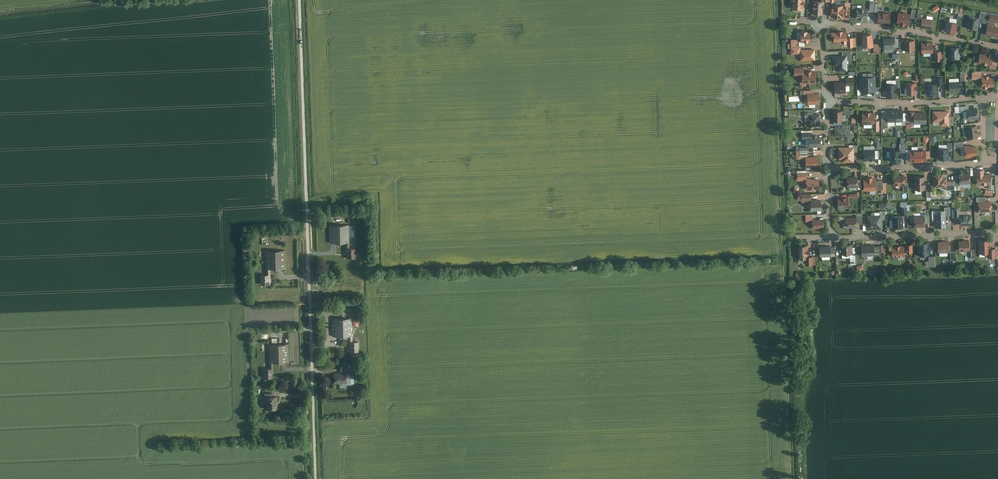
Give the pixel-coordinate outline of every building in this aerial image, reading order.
[(792,8),(801,8),(801,0),(792,0),(792,8)] [(824,1),(821,1),(814,1),(813,14),(823,14),(824,1)] [(870,2),(869,10),(876,11),(877,3),(870,2)] [(848,18),(849,3),(845,3),(844,5),(832,4),(831,16),(848,18)] [(866,19),(867,9),(856,8),(856,19),(866,19)] [(879,13),(878,21),(889,22),(890,11),(882,11),(882,13),(879,13)] [(898,12),(897,23),(908,24),(910,13),(898,12)] [(991,14),(989,21),(997,23),(997,16),(991,14)] [(981,19),(970,17),(967,28),(978,30),(981,19)] [(933,21),(923,19),(921,28),(932,29),(933,21)] [(958,23),(950,22),(948,32),(956,33),(958,23)] [(989,23),(987,35),(997,37),(997,27),(995,27),(995,24),(989,23)] [(800,40),(811,39),(811,32),(807,32),(807,30),(800,30),(800,40)] [(846,32),(832,32),(832,42),(847,42),(847,46),(855,46),(855,37),(846,37),(846,32)] [(872,34),(862,35),(862,47),(873,46),(874,53),(878,53),(878,43),(873,43),(872,34)] [(884,38),(884,48),(895,47),(895,38),(884,38)] [(915,50),(915,40),(900,40),(900,51),(915,50)] [(922,43),(922,52),(932,52),(932,43),(922,43)] [(800,46),(791,47),(791,54),(800,53),(800,60),(815,59),(815,49),(800,50),(800,46)] [(949,48),(949,58),(959,58),(959,64),(963,64),(963,55),(959,55),(959,48),(949,48)] [(842,56),(833,56),(833,65),(839,64),(839,70),(847,70),(847,59),(851,59),(851,51),(842,51),(842,56)] [(992,54),(979,52),(978,64),(990,65),(990,67),(995,68),(997,58),(991,58),(992,54)] [(803,67),(794,68),(795,76),(803,75),(803,83),(815,82),(815,72),(803,72),(803,67)] [(835,82),(835,91),(845,90),(845,85),(854,84),(854,77),(846,77),(846,81),(835,82)] [(874,77),(861,78),(862,90),(874,90),(874,95),(879,95),(879,87),(874,87),(874,77)] [(928,83),(928,94),(938,94),(937,84),(942,84),(942,77),(936,77),(936,83),(928,83)] [(994,77),(982,77),(982,87),(994,87),(994,77)] [(886,82),(887,96),(897,96),(897,87),(900,87),(899,78),(895,78),(895,82),(886,82)] [(949,79),(949,91),(960,91),(959,79),(949,79)] [(906,82),(906,94),(915,94),(914,82),(906,82)] [(807,94),(808,103),(818,103),(818,94),(807,94)] [(966,110),(967,118),(978,117),(977,109),(968,110),(967,106),(958,107),(959,111),(966,110)] [(842,110),(833,111),(833,124),(842,124),(842,110)] [(949,111),(933,111),(933,121),(940,121),(940,124),(953,124),(953,116),(949,116),(949,111)] [(913,124),(926,124),(925,112),(910,112),(910,119),(913,119),(913,124)] [(874,113),(863,113),(863,124),(874,124),(874,130),(879,130),(879,120),(874,120),(874,113)] [(810,114),(810,126),(820,126),(820,114),(810,114)] [(978,136),(976,124),(966,126),(968,137),(978,136)] [(835,128),(835,137),(842,137),(848,143),(854,136),(845,128),(835,128)] [(809,145),(820,145),(819,137),(809,137),(809,145)] [(899,143),(899,149),(889,149),(889,162),(900,162),(900,151),(904,151),(904,143),(899,143)] [(938,147),(938,159),(948,158),(948,150),(952,150),(952,143),(948,143),(948,147),(938,147)] [(977,156),(975,145),(964,146),(966,157),(977,156)] [(807,156),(807,146),(796,147),(796,156),(807,156)] [(854,146),(838,146),(838,158),(841,162),(854,162),(854,146)] [(863,149),(863,159),(878,158),(878,148),(863,149)] [(806,157),(806,167),(819,166),(818,157),(806,157)] [(977,170),(978,184),(991,184),(991,174),(984,174),(984,170),(977,170)] [(958,174),(959,184),(970,183),(969,173),(958,174)] [(933,174),(933,187),(946,187),(946,190),(954,190),(954,181),(946,181),(946,178),(943,178),(943,174),(933,174)] [(904,176),(893,176),(893,185),(903,185),(903,192),(908,192),(907,183),(904,183),(904,176)] [(914,176),(914,189),(925,189),(925,176),(914,176)] [(857,177),(846,178),(847,189),(861,189),(861,180),(857,180),(857,177)] [(876,179),(864,180),(864,191),(870,191),(870,193),(876,193),(876,190),(880,190),(881,193),(886,193),(886,182),(882,183),(882,181),(876,181),(876,179)] [(819,180),(806,180),(807,189),(819,188),(819,180)] [(811,203),(811,210),(821,210),(821,200),(812,200),(811,195),(798,195),(798,200),(802,200),(802,203),(811,203)] [(978,202),(978,212),(992,212),(991,201),(985,201),(985,197),(976,198),(976,202),(978,202)] [(838,199),(838,208),(849,208),(849,198),(838,199)] [(934,212),(934,227),(946,226),(946,215),(948,215),(948,207),(944,207),(944,210),(938,210),(938,212),(934,212)] [(880,216),(867,216),(867,228),(881,228),(881,219),(885,219),(884,211),(879,211),(880,216)] [(813,222),(813,230),(824,229),(823,219),(812,220),(812,214),(806,215),(806,222),(813,222)] [(846,218),(846,228),(857,228),(857,224),(861,224),(861,214),(856,214),(856,218),(846,218)] [(914,218),(915,228),(925,227),(925,224),(930,223),(929,214),(924,214),(924,218),(914,218)] [(971,214),(958,215),(959,226),(971,225),(971,214)] [(892,217),(893,228),(903,228),(903,216),(892,217)] [(348,225),(328,225),(329,244),(344,244),(345,258),(355,258),(355,249),(349,249),(348,225)] [(990,239),(978,240),(979,253),(990,252),(990,257),(996,257),(996,248),(990,248),(990,239)] [(969,240),(959,241),(959,251),(969,251),(969,240)] [(949,242),(938,242),(938,253),(949,253),(949,242)] [(929,243),(918,243),(918,255),(929,255),(929,243)] [(852,245),(842,245),(842,257),(850,257),(850,264),(855,264),(855,255),(852,255),(852,245)] [(874,245),(861,245),(862,256),(875,256),(874,252),(881,252),(881,246),(874,246),(874,245)] [(807,246),(798,246),(798,259),(806,259),(806,265),(815,265),(815,256),(808,256),(807,246)] [(830,246),(819,247),(820,257),(835,256),(834,247),(830,247),(830,246)] [(904,246),(892,246),(892,257),(905,256),(904,246)] [(259,274),(260,284),(270,284),(269,268),(285,268),(284,250),(264,251),(265,274),(259,274)] [(935,256),(929,256),(929,261),(927,261),(927,267),(936,266),(935,256)] [(351,318),(332,319),(332,336),(339,336),(339,340),(348,340),(348,351),(358,351),(358,341),(351,341),(351,318)] [(263,369),(263,379),(273,379),(273,363),(289,363),(288,344),(276,344),(276,339),(272,339),(272,345),(267,345),(268,369),(263,369)] [(347,372),(332,373),(333,385),(346,384),(346,387),(350,387),(350,373),(356,373),(356,362),(347,362),(347,372)] [(264,397),(264,410),(275,409),(275,397),(264,397)]
